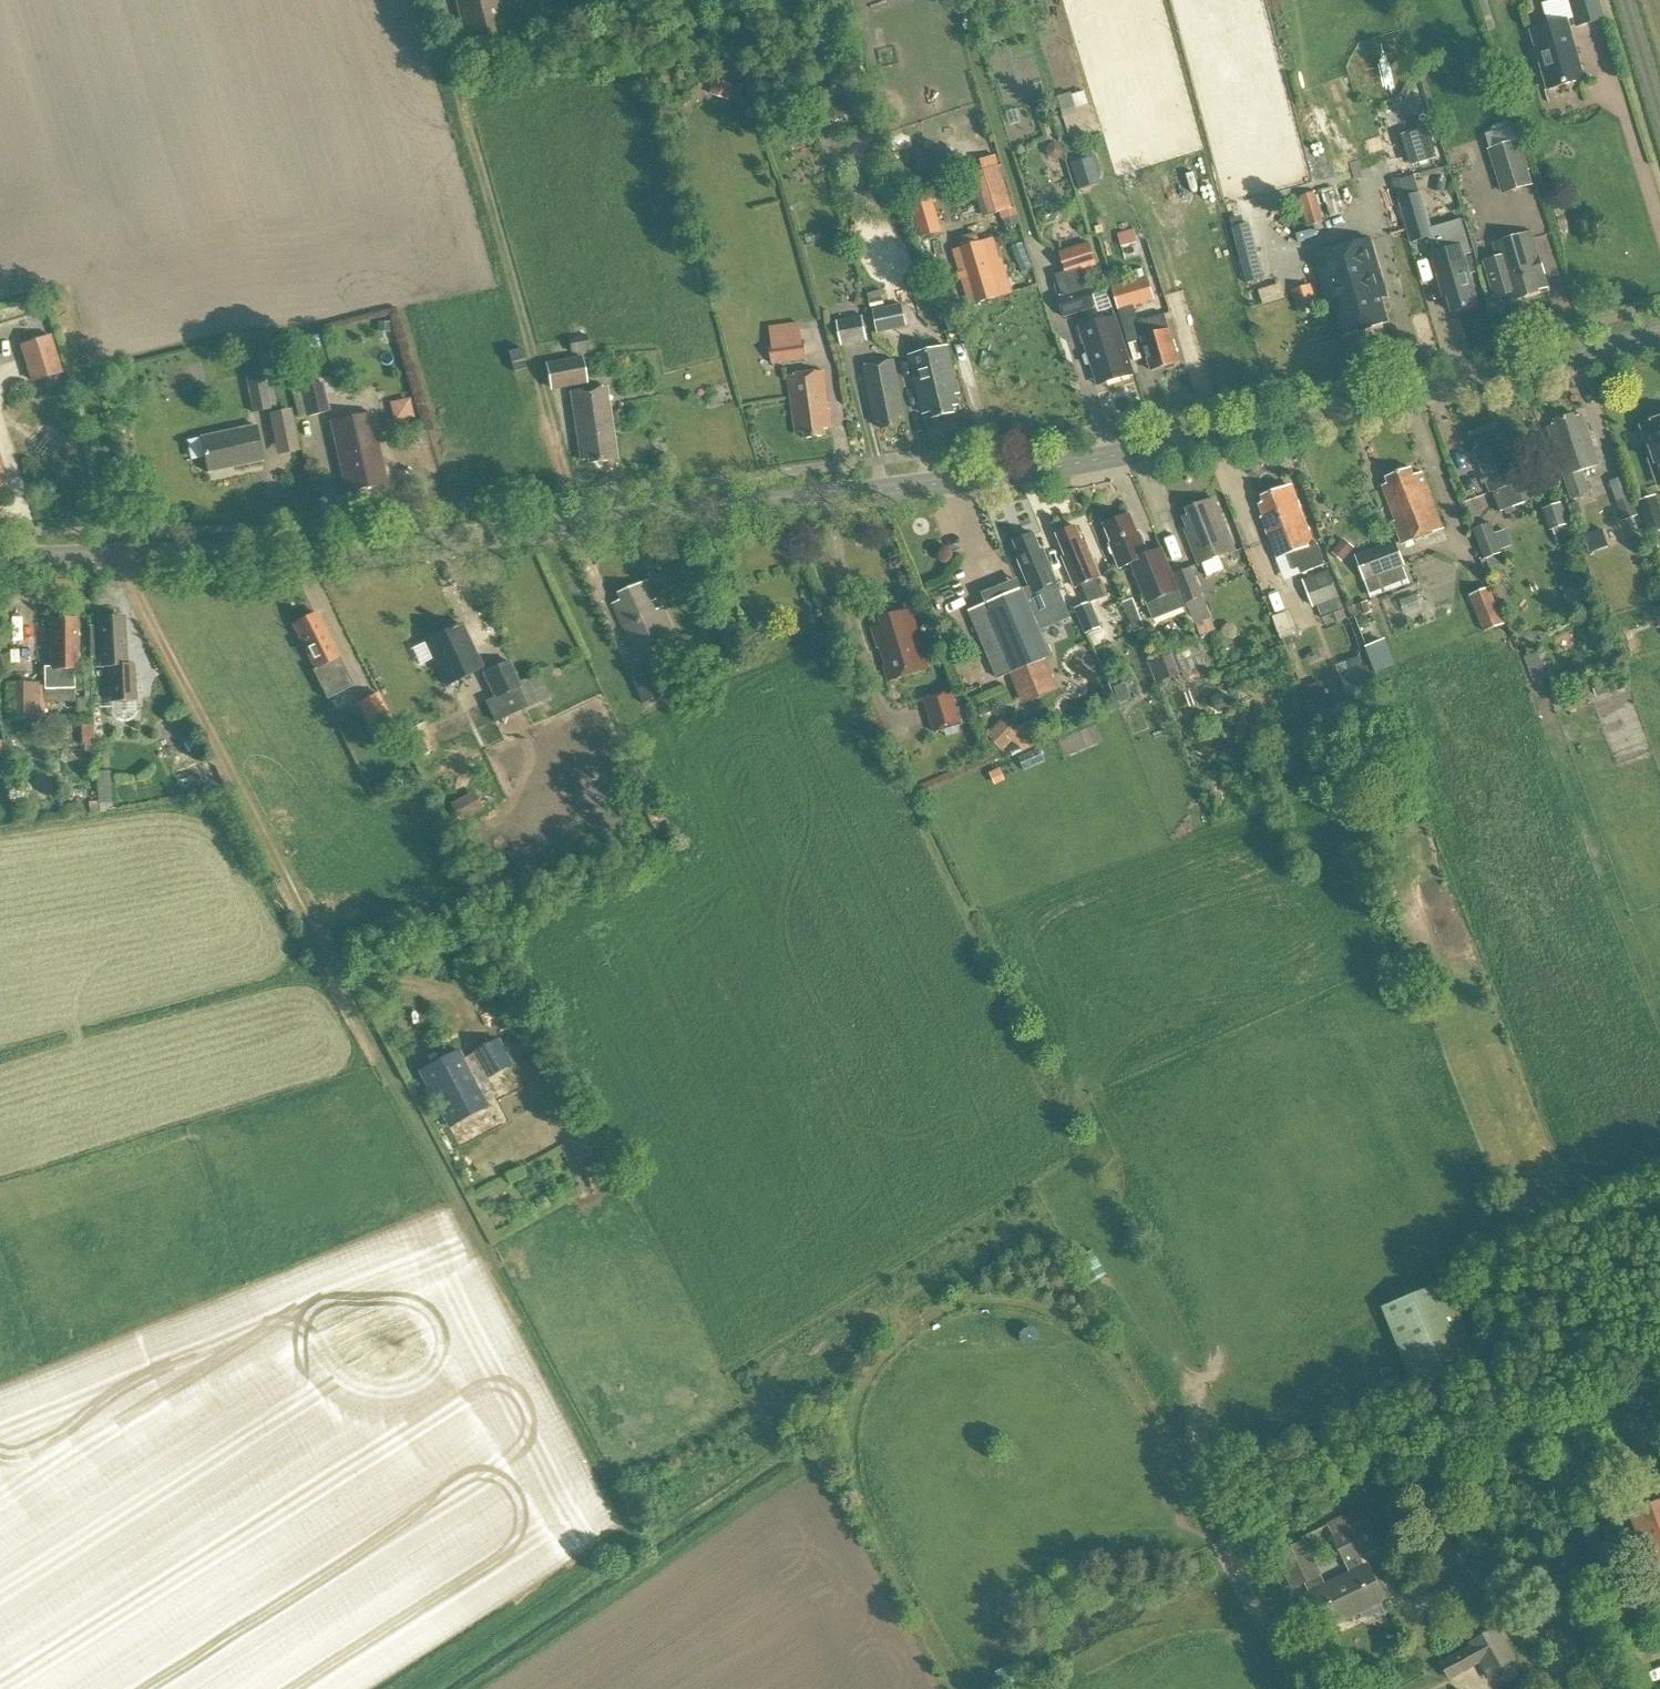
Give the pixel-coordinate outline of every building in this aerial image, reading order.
[(456,1),(470,52),(508,41),(496,0),(460,0),(456,1)] [(1548,91),(1584,81),(1569,30),(1577,27),(1577,29),(1605,21),(1599,0),(1570,0),(1569,1),(1575,20),(1531,32),(1548,91)] [(729,101),(734,88),(716,82),(711,95),(729,101)] [(1087,88),(1060,95),(1064,111),(1091,104),(1087,88)] [(830,122),(850,115),(845,99),(824,105),(830,122)] [(1437,160),(1428,130),(1404,137),(1412,167),(1437,160)] [(1533,185),(1520,140),(1488,149),(1502,194),(1533,185)] [(1093,159),(1072,165),(1080,191),(1101,184),(1093,159)] [(971,177),(984,219),(1008,211),(1011,220),(1018,218),(1016,209),(1013,210),(1000,167),(971,177)] [(1323,224),(1315,195),(1300,200),(1308,228),(1323,224)] [(1434,240),(1431,228),(1421,195),(1398,202),(1411,246),(1430,241),(1434,240)] [(1434,256),(1432,256),(1444,300),(1448,298),(1453,315),(1478,307),(1464,256),(1473,254),(1463,219),(1431,228),(1434,240),(1430,241),(1434,256)] [(1265,281),(1250,227),(1232,232),(1247,286),(1265,281)] [(1122,248),(1137,245),(1134,232),(1119,236),(1122,248)] [(1370,239),(1314,256),(1331,315),(1337,313),(1338,314),(1345,337),(1388,325),(1381,300),(1387,298),(1370,239)] [(971,307),(1012,294),(996,240),(955,253),(971,307)] [(1499,260),(1485,264),(1496,299),(1510,295),(1510,296),(1517,294),(1519,300),(1538,295),(1537,292),(1548,289),(1534,241),(1497,252),(1499,260)] [(1089,245),(1059,255),(1065,277),(1095,268),(1089,245)] [(913,276),(917,290),(930,286),(926,272),(913,276)] [(1148,280),(1112,290),(1118,313),(1154,303),(1148,280)] [(876,290),(875,283),(864,286),(869,310),(882,307),(879,290),(876,290)] [(1318,307),(1311,287),(1292,294),(1299,314),(1318,307)] [(1087,290),(1058,299),(1064,319),(1093,309),(1087,290)] [(878,336),(907,330),(903,307),(874,313),(878,336)] [(1179,366),(1165,317),(1138,324),(1151,373),(1165,370),(1167,371),(1175,369),(1176,366),(1179,366)] [(844,348),(869,342),(863,318),(839,323),(844,348)] [(1115,319),(1080,330),(1088,356),(1084,358),(1087,366),(1092,366),(1098,387),(1133,376),(1115,319)] [(803,343),(801,325),(770,329),(773,352),(771,352),(773,366),(808,361),(806,342),(803,343)] [(63,374),(51,337),(21,347),(33,384),(63,374)] [(589,352),(587,341),(586,337),(569,340),(572,355),(589,352)] [(958,395),(947,350),(910,359),(924,416),(933,414),(934,420),(954,415),(952,409),(957,408),(954,396),(958,395)] [(525,363),(521,351),(508,355),(514,374),(525,371),(523,363),(525,363)] [(560,362),(548,365),(553,394),(590,386),(586,369),(583,356),(560,362)] [(900,419),(905,418),(894,362),(864,368),(874,425),(880,424),(881,431),(901,428),(900,419)] [(267,367),(245,371),(247,378),(245,378),(253,414),(276,410),(267,367)] [(832,431),(824,373),(788,378),(796,435),(804,434),(805,441),(825,438),(824,432),(832,431)] [(330,413),(324,385),(301,390),(308,418),(330,413)] [(588,466),(616,462),(606,389),(570,394),(580,463),(588,462),(588,466)] [(391,401),(394,419),(413,416),(411,398),(391,401)] [(277,454),(300,450),(293,407),(270,411),(277,454)] [(387,486),(371,416),(330,425),(346,495),(387,486)] [(1583,418),(1575,420),(1574,416),(1554,422),(1556,427),(1548,429),(1572,500),(1588,495),(1581,473),(1599,467),(1583,418)] [(1643,428),(1653,455),(1650,456),(1659,485),(1659,422),(1643,428)] [(263,463),(256,429),(201,440),(208,474),(263,463)] [(1479,450),(1475,451),(1491,494),(1493,494),(1501,514),(1528,503),(1521,483),(1505,441),(1498,443),(1495,436),(1476,443),(1479,450)] [(1386,479),(1389,486),(1383,488),(1396,523),(1394,524),(1402,546),(1444,531),(1423,474),(1414,478),(1411,470),(1386,479)] [(1637,515),(1624,477),(1609,482),(1623,520),(1637,515)] [(1314,545),(1292,490),(1283,493),(1283,492),(1263,499),(1265,506),(1260,508),(1264,519),(1261,520),(1277,561),(1289,557),(1295,571),(1300,569),(1302,574),(1325,565),(1316,544),(1314,545)] [(1659,533),(1659,509),(1656,497),(1638,503),(1649,537),(1659,533)] [(1235,552),(1215,501),(1206,505),(1206,504),(1186,512),(1188,517),(1183,519),(1187,530),(1184,531),(1198,567),(1235,552)] [(1569,525),(1561,504),(1542,511),(1550,532),(1552,531),(1557,544),(1576,536),(1572,524),(1569,525)] [(1136,534),(1129,517),(1106,527),(1113,544),(1109,545),(1111,549),(1110,551),(1112,557),(1114,557),(1120,572),(1132,567),(1155,622),(1187,609),(1180,592),(1178,593),(1161,550),(1148,555),(1139,533),(1136,534)] [(1495,535),(1491,524),(1473,531),(1484,562),(1502,555),(1501,552),(1512,547),(1506,531),(1495,535)] [(1086,545),(1083,546),(1076,528),(1057,536),(1066,558),(1063,559),(1076,590),(1082,588),(1089,605),(1076,611),(1086,636),(1100,630),(1090,606),(1105,599),(1097,580),(1100,579),(1086,545)] [(1058,692),(1046,661),(1052,658),(1036,618),(1052,611),(1058,625),(1071,620),(1043,552),(1040,553),(1033,536),(1014,544),(1021,561),(1018,562),(1029,588),(1023,591),(1019,581),(982,595),(986,605),(969,612),(996,681),(1011,675),(1023,706),(1058,692)] [(1409,586),(1395,542),(1355,558),(1371,601),(1409,586)] [(1203,598),(1191,569),(1175,575),(1187,605),(1203,598)] [(1349,618),(1331,571),(1304,581),(1315,608),(1320,607),(1328,627),(1349,618)] [(619,603),(612,607),(634,657),(675,639),(662,610),(655,613),(650,603),(655,601),(646,583),(616,596),(619,603)] [(1510,639),(1490,589),(1469,597),(1489,648),(1510,639)] [(1134,598),(1125,602),(1136,630),(1146,626),(1134,598)] [(883,627),(873,630),(889,683),(929,671),(911,611),(881,621),(883,627)] [(313,617),(294,628),(304,648),(303,649),(316,673),(314,674),(329,702),(354,689),(323,631),(321,632),(313,617)] [(108,669),(127,668),(126,636),(123,636),(123,619),(100,621),(101,643),(99,643),(100,670),(108,669)] [(76,639),(75,621),(53,622),(54,638),(46,638),(46,645),(37,645),(38,668),(44,668),(44,691),(75,690),(74,679),(78,679),(77,672),(78,672),(78,639),(76,639)] [(426,645),(413,651),(420,668),(433,662),(446,688),(482,671),(461,628),(426,645)] [(1394,668),(1384,641),(1364,649),(1374,675),(1394,668)] [(1197,643),(1174,651),(1183,678),(1206,670),(1197,643)] [(1547,677),(1537,653),(1523,659),(1533,682),(1547,677)] [(1173,656),(1150,665),(1158,685),(1181,676),(1173,656)] [(1375,710),(1354,659),(1335,667),(1355,717),(1375,710)] [(510,663),(483,676),(494,699),(485,704),(496,726),(552,699),(541,675),(520,684),(510,663)] [(108,669),(110,706),(136,704),(134,668),(127,668),(108,669)] [(660,698),(650,674),(632,681),(642,706),(660,698)] [(6,685),(6,721),(38,721),(38,685),(6,685)] [(951,691),(923,699),(933,734),(943,731),(945,737),(959,733),(957,728),(962,726),(961,725),(971,722),(966,706),(957,709),(951,691)] [(1005,753),(1019,738),(1003,722),(988,737),(1005,753)] [(169,772),(198,763),(191,739),(162,749),(169,772)] [(588,775),(598,798),(616,790),(607,767),(588,775)] [(475,794),(451,807),(459,822),(483,810),(475,794)] [(511,1068),(497,1041),(468,1055),(482,1082),(511,1068)] [(419,1073),(443,1120),(483,1099),(455,1047),(424,1063),(427,1069),(419,1073)] [(1480,1364),(1447,1283),(1383,1309),(1416,1390),(1480,1364)] [(1633,1514),(1659,1583),(1659,1503),(1633,1514)] [(1305,1542),(1276,1556),(1294,1593),(1308,1586),(1312,1593),(1309,1595),(1326,1629),(1383,1602),(1365,1566),(1363,1567),(1359,1559),(1381,1549),(1367,1521),(1364,1522),(1359,1511),(1328,1526),(1352,1575),(1325,1588),(1320,1577),(1322,1577),(1305,1542)] [(1472,1649),(1441,1665),(1450,1682),(1481,1665),(1491,1683),(1520,1667),(1499,1629),(1469,1645),(1472,1649)]
